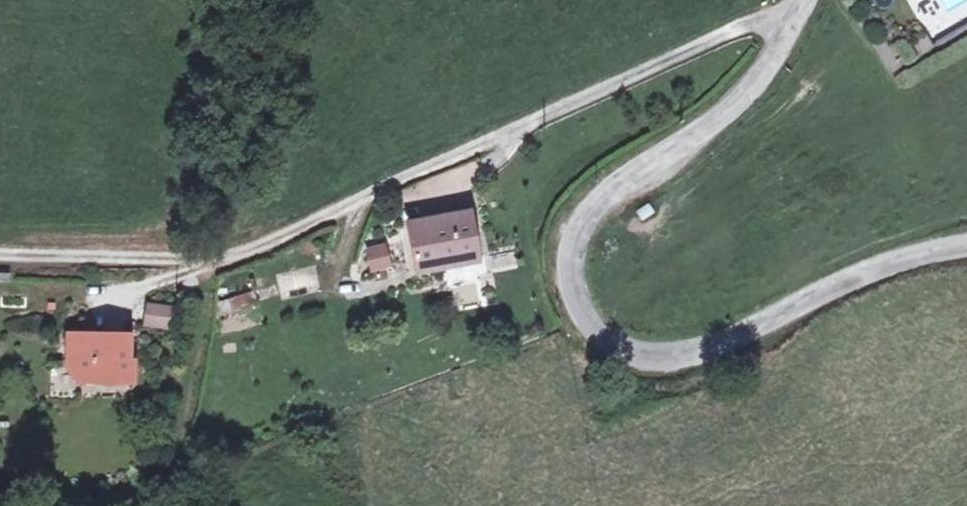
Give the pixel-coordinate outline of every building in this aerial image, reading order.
[(407,276),(436,269),(434,261),(471,253),(465,214),(398,225),(407,276)] [(364,246),(369,274),(392,270),(387,243),(364,246)] [(434,261),(436,269),(473,262),(471,253),(434,261)] [(282,299),(315,290),(311,277),(279,285),(282,299)] [(218,301),(222,316),(256,307),(252,292),(218,301)] [(166,308),(145,305),(142,326),(163,329),(166,308)] [(67,334),(66,348),(89,348),(91,335),(67,334)] [(66,348),(65,368),(80,367),(80,384),(114,385),(114,372),(130,374),(131,337),(91,335),(89,348),(66,348)] [(65,368),(80,384),(80,367),(65,368)] [(114,372),(114,385),(129,385),(130,374),(114,372)]
